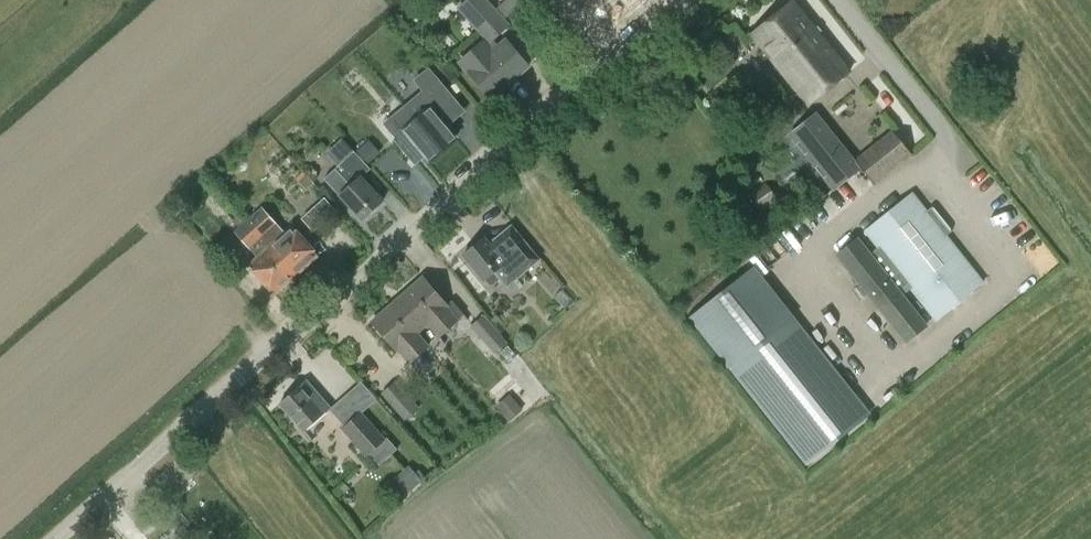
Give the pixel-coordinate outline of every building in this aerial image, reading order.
[(509,26),(486,0),(469,0),(460,7),(491,41),(509,26)] [(850,72),(792,1),(752,34),(809,105),(850,72)] [(507,41),(490,55),(481,44),(462,61),(482,85),(491,96),(528,65),(507,41)] [(454,99),(434,76),(420,87),(424,91),(384,124),(396,138),(395,140),(411,160),(421,151),(426,156),(429,161),(456,138),(447,127),(444,124),(459,111),(453,104),(456,102),(454,99)] [(856,161),(817,114),(792,134),(837,188),(861,168),(875,185),(912,154),(893,131),(856,161)] [(365,142),(355,151),(368,165),(378,156),(365,142)] [(355,151),(354,152),(339,166),(336,169),(324,179),(339,196),(341,194),(363,218),(383,201),(362,177),(372,169),(355,151)] [(248,221),(247,221),(212,182),(204,189),(239,228),(235,232),(258,259),(250,266),(274,293),(296,274),(248,221)] [(285,235),(261,209),(267,203),(253,188),(235,204),(249,219),(248,221),(296,274),(317,255),(292,228),(285,235)] [(753,200),(761,210),(777,198),(769,188),(753,200)] [(838,256),(867,292),(907,341),(927,324),(903,294),(911,288),(936,319),(984,281),(913,193),(865,232),(879,248),(871,254),(859,239),(838,256)] [(325,195),(318,201),(330,215),(337,209),(325,195)] [(810,200),(781,224),(800,247),(829,223),(810,200)] [(512,225),(490,242),(486,238),(465,255),(485,280),(487,279),(491,284),(494,284),(502,278),(508,285),(540,259),(512,225)] [(691,317),(731,368),(795,318),(754,267),(691,317)] [(423,277),(398,298),(423,329),(428,324),(439,337),(464,315),(452,301),(447,305),(423,277)] [(423,329),(398,298),(372,322),(397,351),(398,350),(410,363),(428,346),(417,334),(423,329)] [(484,316),(472,326),(495,353),(507,343),(484,316)] [(299,386),(279,403),(305,431),(331,408),(316,392),(315,393),(309,386),(310,385),(306,380),(299,386)] [(418,408),(395,381),(382,393),(405,419),(418,408)] [(523,409),(510,393),(495,406),(508,422),(523,409)] [(388,437),(385,441),(361,413),(343,428),(367,456),(370,454),(379,465),(398,449),(388,437)] [(409,466),(390,482),(403,497),(420,482),(423,486),(427,482),(424,479),(421,481),(409,466)]
